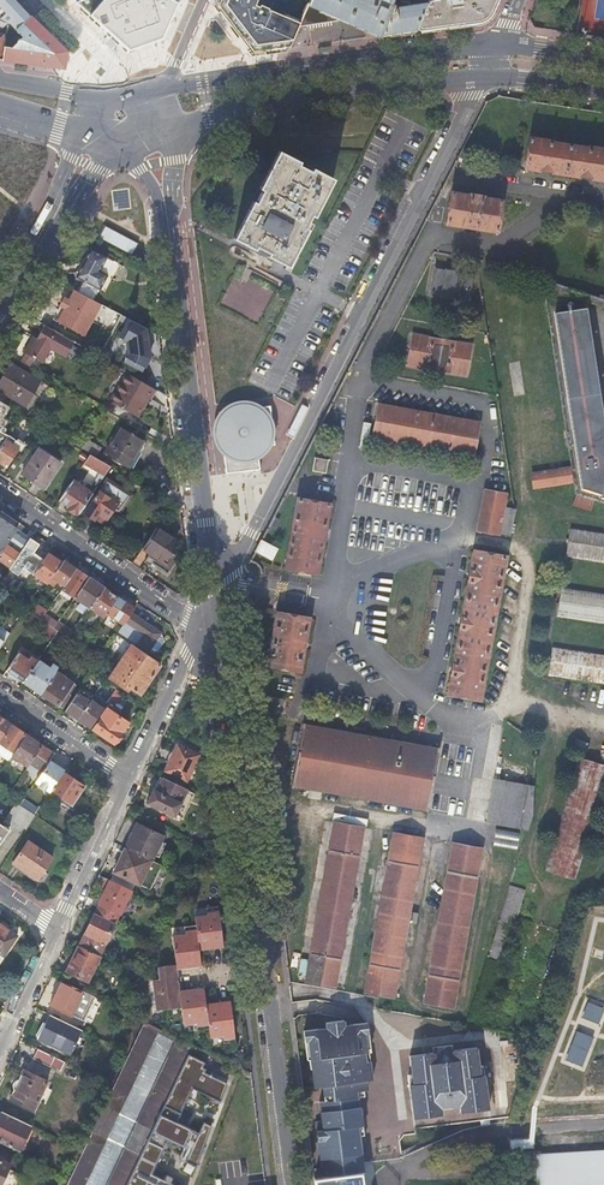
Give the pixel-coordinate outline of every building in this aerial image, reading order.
[(16,0),(0,0),(0,12),(15,29),(30,16),(19,3),(16,0)] [(179,0),(75,0),(74,1),(78,4),(130,50),(135,48),(145,45),(159,40),(163,39),(177,4),(179,0)] [(216,6),(234,30),(253,53),(291,49),(302,23),(297,21),(285,16),(269,9),(270,8),(261,4),(260,7),(256,6),(258,0),(219,0),(216,6)] [(301,26),(342,19),(375,32),(382,36),(415,31),(429,0),(415,0),(413,5),(394,7),(397,0),(312,0),(301,26)] [(415,31),(455,26),(479,22),(481,22),(483,21),(485,20),(487,19),(489,17),(490,16),(490,15),(491,13),(497,0),(429,0),(415,31)] [(5,39),(3,60),(41,65),(65,67),(67,52),(30,16),(15,29),(23,37),(21,38),(20,39),(19,40),(19,41),(17,40),(15,39),(15,43),(16,44),(12,47),(9,47),(10,34),(5,39)] [(531,139),(526,169),(540,171),(540,170),(553,172),(553,174),(579,178),(579,176),(592,178),(592,179),(603,181),(603,150),(589,147),(588,149),(552,144),(552,142),(531,139)] [(281,151),(261,188),(265,190),(258,203),(255,201),(236,238),(256,249),(258,246),(263,249),(271,253),(269,256),(289,267),(309,230),(306,228),(312,215),(316,216),(335,179),(315,168),(313,171),(300,165),(302,161),(281,151)] [(469,196),(451,194),(447,224),(497,232),(502,201),(483,198),(483,197),(470,195),(469,196)] [(105,226),(100,236),(132,254),(135,248),(137,244),(105,226)] [(101,289),(108,276),(100,272),(108,258),(92,249),(78,277),(101,289)] [(445,271),(436,269),(431,294),(441,296),(441,297),(458,300),(468,301),(473,276),(463,274),(463,273),(445,270),(445,271)] [(103,304),(76,290),(71,300),(67,308),(62,316),(59,322),(86,336),(94,321),(103,304)] [(61,305),(67,308),(71,300),(66,297),(61,305)] [(603,500),(603,457),(581,306),(550,310),(578,492),(584,494),(603,500)] [(131,319),(123,314),(120,320),(128,324),(131,319)] [(148,328),(131,319),(128,324),(121,337),(128,341),(130,354),(126,360),(144,370),(152,357),(149,339),(143,336),(148,328)] [(27,353),(35,358),(42,362),(52,347),(67,356),(75,342),(45,325),(38,338),(36,341),(32,339),(25,352),(27,353)] [(470,345),(413,334),(407,363),(465,374),(470,345)] [(93,352),(100,357),(103,349),(97,345),(93,352)] [(22,361),(30,366),(35,358),(27,353),(22,361)] [(41,381),(12,364),(0,384),(0,390),(12,397),(27,405),(34,392),(41,381)] [(149,398),(154,389),(129,374),(113,402),(137,417),(144,404),(142,403),(144,400),(146,397),(149,398)] [(45,384),(41,381),(34,392),(39,395),(45,384)] [(224,405),(219,411),(217,414),(217,415),(215,418),(214,423),(214,434),(218,443),(220,446),(221,453),(222,467),(227,466),(242,465),(257,463),(256,456),(261,455),(268,448),(273,440),(276,430),(274,419),(270,410),(262,403),(253,398),(243,397),(232,400),(224,405)] [(2,431),(8,421),(3,418),(10,407),(0,401),(0,429),(2,431)] [(478,423),(379,405),(373,437),(473,455),(478,423)] [(120,426),(105,452),(117,459),(129,467),(144,441),(120,426)] [(7,440),(10,435),(2,431),(0,429),(0,450),(7,440)] [(7,440),(0,450),(0,462),(2,463),(5,465),(7,463),(10,465),(21,450),(23,451),(27,444),(19,439),(18,440),(10,435),(7,440)] [(84,447),(98,455),(103,447),(89,439),(84,447)] [(23,473),(45,488),(62,463),(40,449),(32,461),(23,473)] [(112,466),(91,454),(85,463),(94,468),(92,471),(95,473),(97,470),(106,476),(112,466)] [(329,459),(315,458),(313,470),(326,473),(329,459)] [(533,488),(573,482),(571,469),(531,475),(533,488)] [(76,476),(61,500),(69,506),(68,508),(73,511),(79,516),(94,493),(91,491),(83,485),(85,482),(76,476)] [(86,513),(96,520),(97,519),(99,515),(107,520),(108,520),(115,509),(118,511),(121,512),(132,495),(108,480),(101,492),(86,513)] [(98,480),(91,491),(94,493),(102,483),(98,480)] [(506,495),(485,491),(478,531),(499,535),(506,495)] [(589,511),(593,500),(575,494),(571,506),(589,511)] [(329,505),(298,499),(285,568),(317,574),(329,505)] [(99,515),(97,519),(106,524),(109,521),(108,520),(107,520),(99,515)] [(17,528),(0,516),(0,554),(17,528)] [(19,557),(32,538),(24,533),(17,528),(0,554),(0,559),(11,567),(19,557)] [(158,528),(144,549),(150,553),(147,558),(156,564),(168,573),(175,562),(171,559),(174,555),(167,549),(173,539),(158,528)] [(569,529),(565,558),(603,564),(603,534),(569,529)] [(49,554),(51,551),(45,547),(32,538),(19,557),(27,562),(29,560),(34,563),(29,570),(35,574),(49,554)] [(260,541),(254,553),(272,563),(278,551),(260,541)] [(506,558),(474,551),(448,694),(479,700),(506,558)] [(35,574),(49,583),(50,583),(53,577),(63,563),(61,562),(49,554),(35,574)] [(66,586),(77,569),(67,562),(65,560),(63,563),(53,577),(59,581),(66,586)] [(76,597),(89,577),(87,576),(77,569),(66,586),(64,589),(73,595),(76,597)] [(59,581),(53,577),(50,583),(55,586),(59,581)] [(92,608),(105,588),(94,581),(89,577),(76,597),(92,608)] [(94,609),(105,617),(108,613),(118,597),(107,590),(105,588),(92,608),(90,611),(92,613),(94,609)] [(73,595),(64,589),(61,592),(71,599),(73,595)] [(561,589),(556,618),(603,625),(603,595),(561,589)] [(132,614),(135,609),(126,603),(118,597),(108,613),(125,624),(126,623),(132,614)] [(42,620),(46,614),(48,611),(36,603),(30,611),(42,620)] [(26,609),(20,605),(17,609),(24,613),(26,609)] [(309,619),(277,613),(268,665),(299,671),(309,619)] [(46,614),(42,620),(49,625),(55,628),(59,623),(46,614)] [(137,644),(149,652),(161,633),(135,616),(132,614),(126,623),(125,624),(120,632),(137,644)] [(59,631),(71,639),(75,633),(59,622),(59,623),(55,628),(59,631)] [(55,628),(49,625),(44,633),(54,639),(59,631),(55,628)] [(161,633),(149,652),(158,652),(161,647),(164,643),(161,633)] [(74,657),(81,646),(76,643),(70,651),(69,653),(74,657)] [(156,671),(161,664),(149,657),(147,655),(133,646),(111,678),(128,690),(131,687),(141,694),(156,671)] [(552,648),(547,677),(603,686),(603,656),(552,648)] [(29,661),(19,654),(7,671),(21,680),(24,682),(38,662),(32,657),(29,661)] [(51,668),(39,660),(38,662),(24,682),(37,691),(41,694),(56,672),(57,671),(59,668),(54,664),(51,668)] [(76,685),(57,671),(56,672),(41,694),(58,705),(64,697),(68,700),(70,698),(71,696),(69,695),(76,685)] [(117,704),(124,694),(118,689),(110,700),(117,704)] [(79,719),(91,702),(87,700),(90,696),(80,690),(67,710),(70,713),(79,719)] [(84,723),(91,727),(108,704),(96,695),(91,702),(79,719),(84,723)] [(64,697),(58,705),(62,708),(68,700),(64,697)] [(284,700),(272,697),(269,710),(282,713),(284,700)] [(123,736),(122,734),(127,727),(129,723),(108,708),(94,729),(115,744),(117,742),(120,742),(123,736)] [(12,725),(9,723),(0,717),(0,742),(12,725)] [(27,735),(14,727),(12,725),(0,742),(2,744),(15,752),(27,735)] [(439,750),(302,725),(292,785),(428,809),(439,750)] [(31,763),(43,746),(39,744),(27,735),(15,752),(13,755),(29,766),(31,763)] [(10,759),(13,755),(15,752),(2,744),(0,747),(0,752),(10,759)] [(50,761),(55,754),(46,748),(43,746),(31,763),(43,771),(50,761)] [(179,746),(167,771),(187,780),(199,756),(185,749),(179,746)] [(544,872),(576,881),(603,782),(603,766),(576,759),(544,872)] [(53,764),(50,761),(43,771),(44,772),(41,776),(36,782),(51,792),(51,791),(64,771),(53,764)] [(44,772),(43,771),(31,763),(29,766),(28,767),(41,776),(44,772)] [(68,774),(64,771),(51,791),(72,805),(86,786),(68,774)] [(175,817),(188,790),(163,778),(157,791),(154,790),(151,796),(148,803),(175,817)] [(520,784),(494,780),(487,822),(513,827),(520,784)] [(35,815),(39,809),(24,799),(20,805),(35,815)] [(27,830),(37,816),(35,815),(20,805),(17,803),(7,817),(27,830)] [(363,827),(334,822),(306,981),(335,986),(363,827)] [(10,830),(7,829),(8,827),(5,826),(4,827),(0,824),(0,844),(10,830)] [(132,836),(126,848),(152,861),(164,836),(138,824),(132,836)] [(496,829),(496,844),(520,845),(521,830),(496,829)] [(393,833),(365,991),(394,997),(408,921),(416,923),(418,913),(410,912),(423,838),(393,833)] [(53,858),(28,841),(13,862),(26,871),(38,879),(53,858)] [(482,849),(452,843),(423,1002),(453,1007),(482,849)] [(150,889),(162,865),(152,861),(126,848),(119,864),(115,872),(150,889)] [(133,891),(111,881),(101,876),(96,887),(106,891),(99,904),(95,913),(116,923),(120,914),(121,914),(133,891)] [(219,907),(208,908),(209,915),(196,917),(197,926),(185,928),(186,935),(173,936),(177,966),(159,968),(161,980),(154,981),(158,1012),(183,1009),(185,1026),(197,1024),(198,1032),(210,1030),(211,1039),(224,1037),(225,1044),(237,1043),(231,1001),(207,1004),(205,989),(180,991),(179,981),(178,970),(202,966),(200,951),(225,947),(219,907)] [(106,944),(116,923),(95,913),(92,919),(85,934),(79,946),(100,956),(106,944)] [(0,924),(0,962),(17,936),(7,929),(10,926),(6,923),(2,921),(0,924)] [(88,982),(101,956),(100,956),(79,946),(77,951),(67,972),(88,982)] [(84,991),(63,980),(53,1001),(51,1006),(72,1016),(84,991)] [(582,1016),(601,1021),(603,1006),(603,1003),(586,999),(582,1016)] [(83,1030),(50,1015),(46,1024),(44,1023),(38,1036),(41,1037),(41,1038),(51,1043),(60,1048),(60,1049),(71,1054),(77,1042),(80,1043),(82,1039),(79,1038),(83,1030)] [(159,1033),(176,1042),(108,1184),(127,1184),(189,1055),(194,1046),(139,1018),(124,1050),(108,1083),(77,1148),(61,1181),(59,1184),(86,1184),(159,1033)] [(565,1026),(555,1050),(583,1062),(597,1031),(584,1026),(585,1023),(577,1019),(573,1029),(565,1026)] [(318,1159),(319,1168),(361,1163),(360,1153),(365,1153),(358,1097),(363,1096),(363,1090),(367,1090),(366,1081),(371,1080),(368,1051),(370,1051),(366,1022),(343,1025),(342,1020),(324,1022),(325,1027),(302,1030),(305,1059),(308,1059),(309,1068),(310,1068),(312,1087),(321,1086),(323,1101),(318,1102),(321,1130),(315,1131),(318,1159)] [(430,1052),(407,1055),(409,1074),(405,1075),(410,1118),(439,1114),(438,1107),(447,1106),(451,1108),(458,1108),(459,1112),(487,1109),(481,1065),(477,1066),(475,1047),(449,1050),(449,1045),(429,1047),(430,1052)] [(66,1063),(38,1049),(33,1059),(61,1072),(66,1063)] [(170,1183),(172,1178),(167,1175),(164,1180),(152,1174),(169,1140),(191,1151),(185,1161),(197,1167),(212,1127),(204,1123),(199,1133),(176,1122),(193,1089),(220,1102),(228,1084),(205,1073),(206,1070),(203,1068),(205,1063),(189,1055),(127,1184),(175,1184),(170,1183)] [(24,1070),(9,1100),(34,1111),(48,1081),(34,1075),(24,1070)] [(2,1112),(0,1117),(0,1141),(20,1150),(31,1126),(2,1112)] [(534,1155),(536,1184),(603,1184),(603,1151),(534,1155)] [(0,1159),(0,1184),(16,1184),(19,1177),(7,1171),(11,1164),(0,1159)] [(360,1174),(313,1180),(314,1184),(361,1184),(360,1174)]
